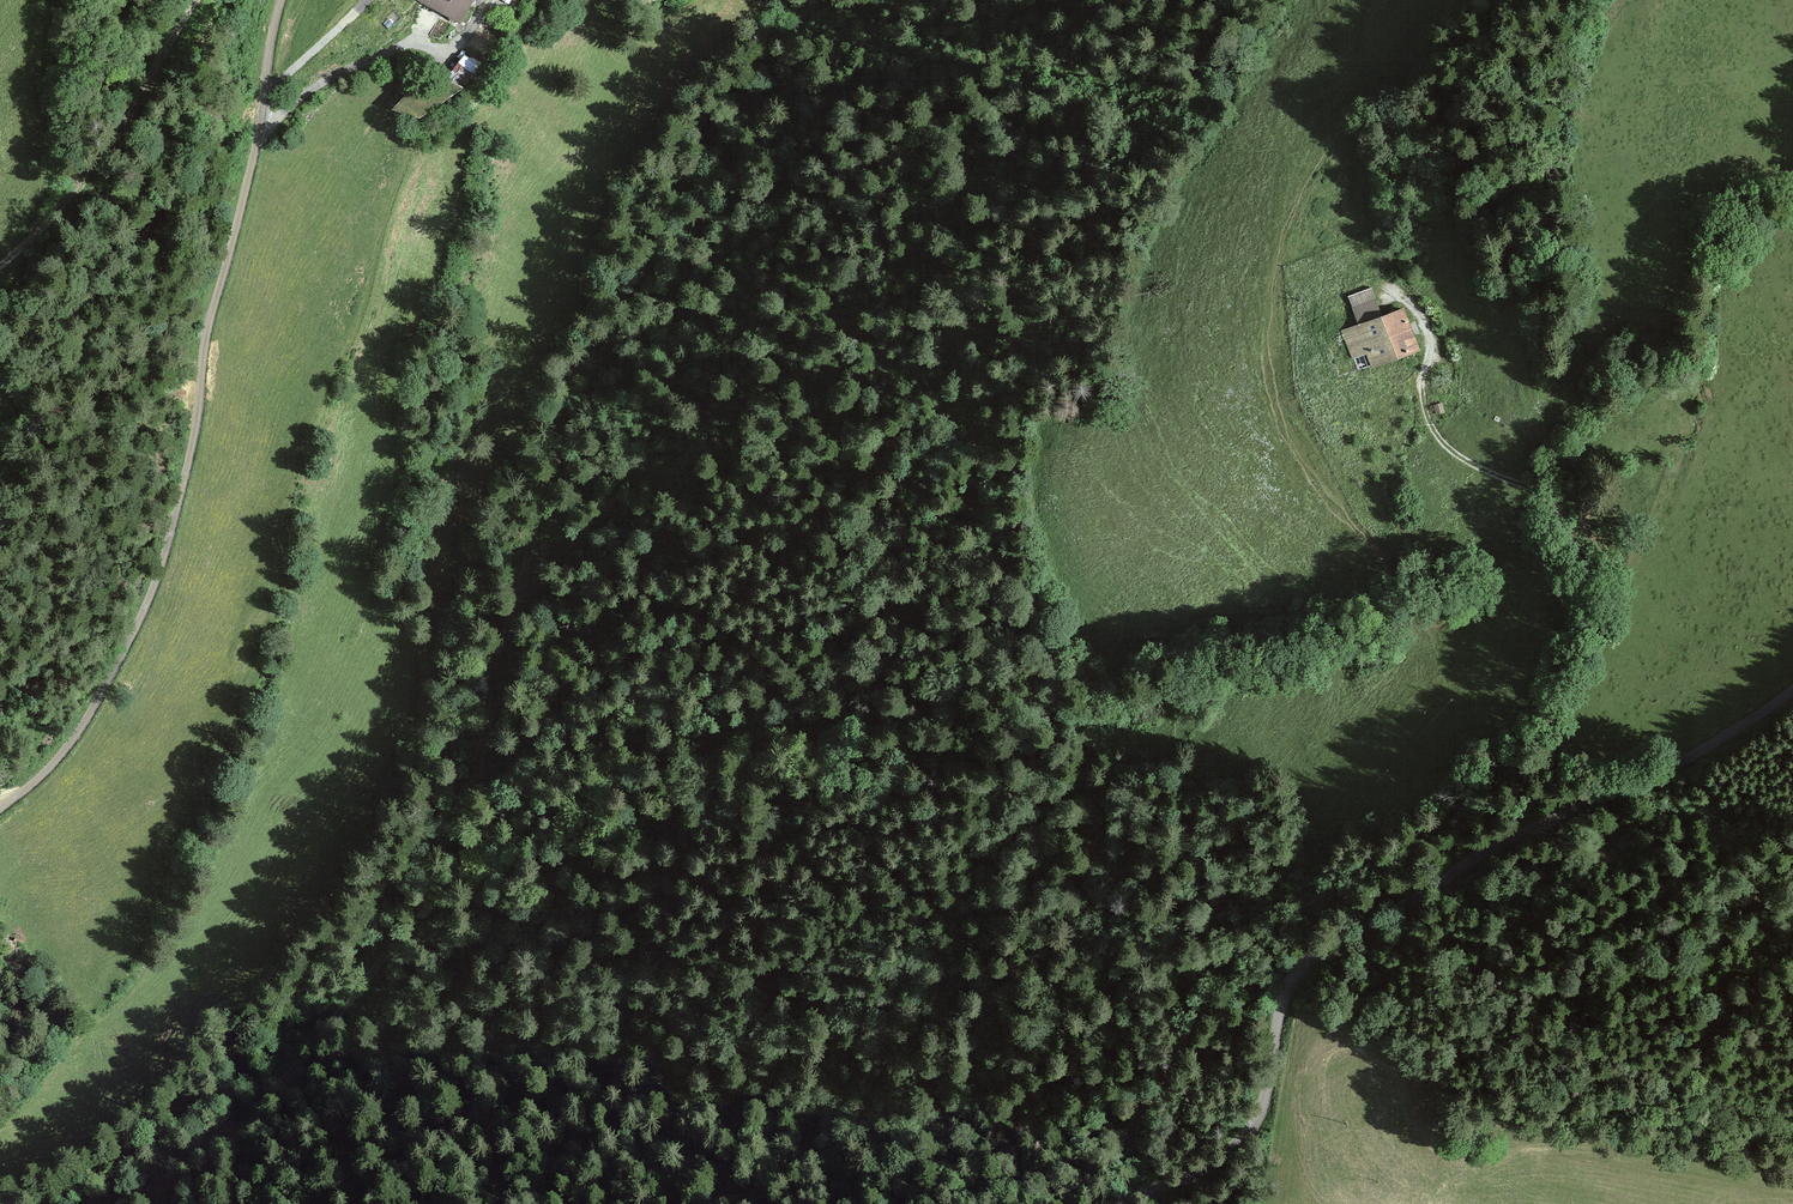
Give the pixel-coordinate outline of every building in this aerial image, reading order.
[(461,21),(471,0),(420,0),(461,21)] [(1340,325),(1356,369),(1417,347),(1401,305),(1382,312),(1372,285),(1348,293),(1357,319),(1340,325)]
